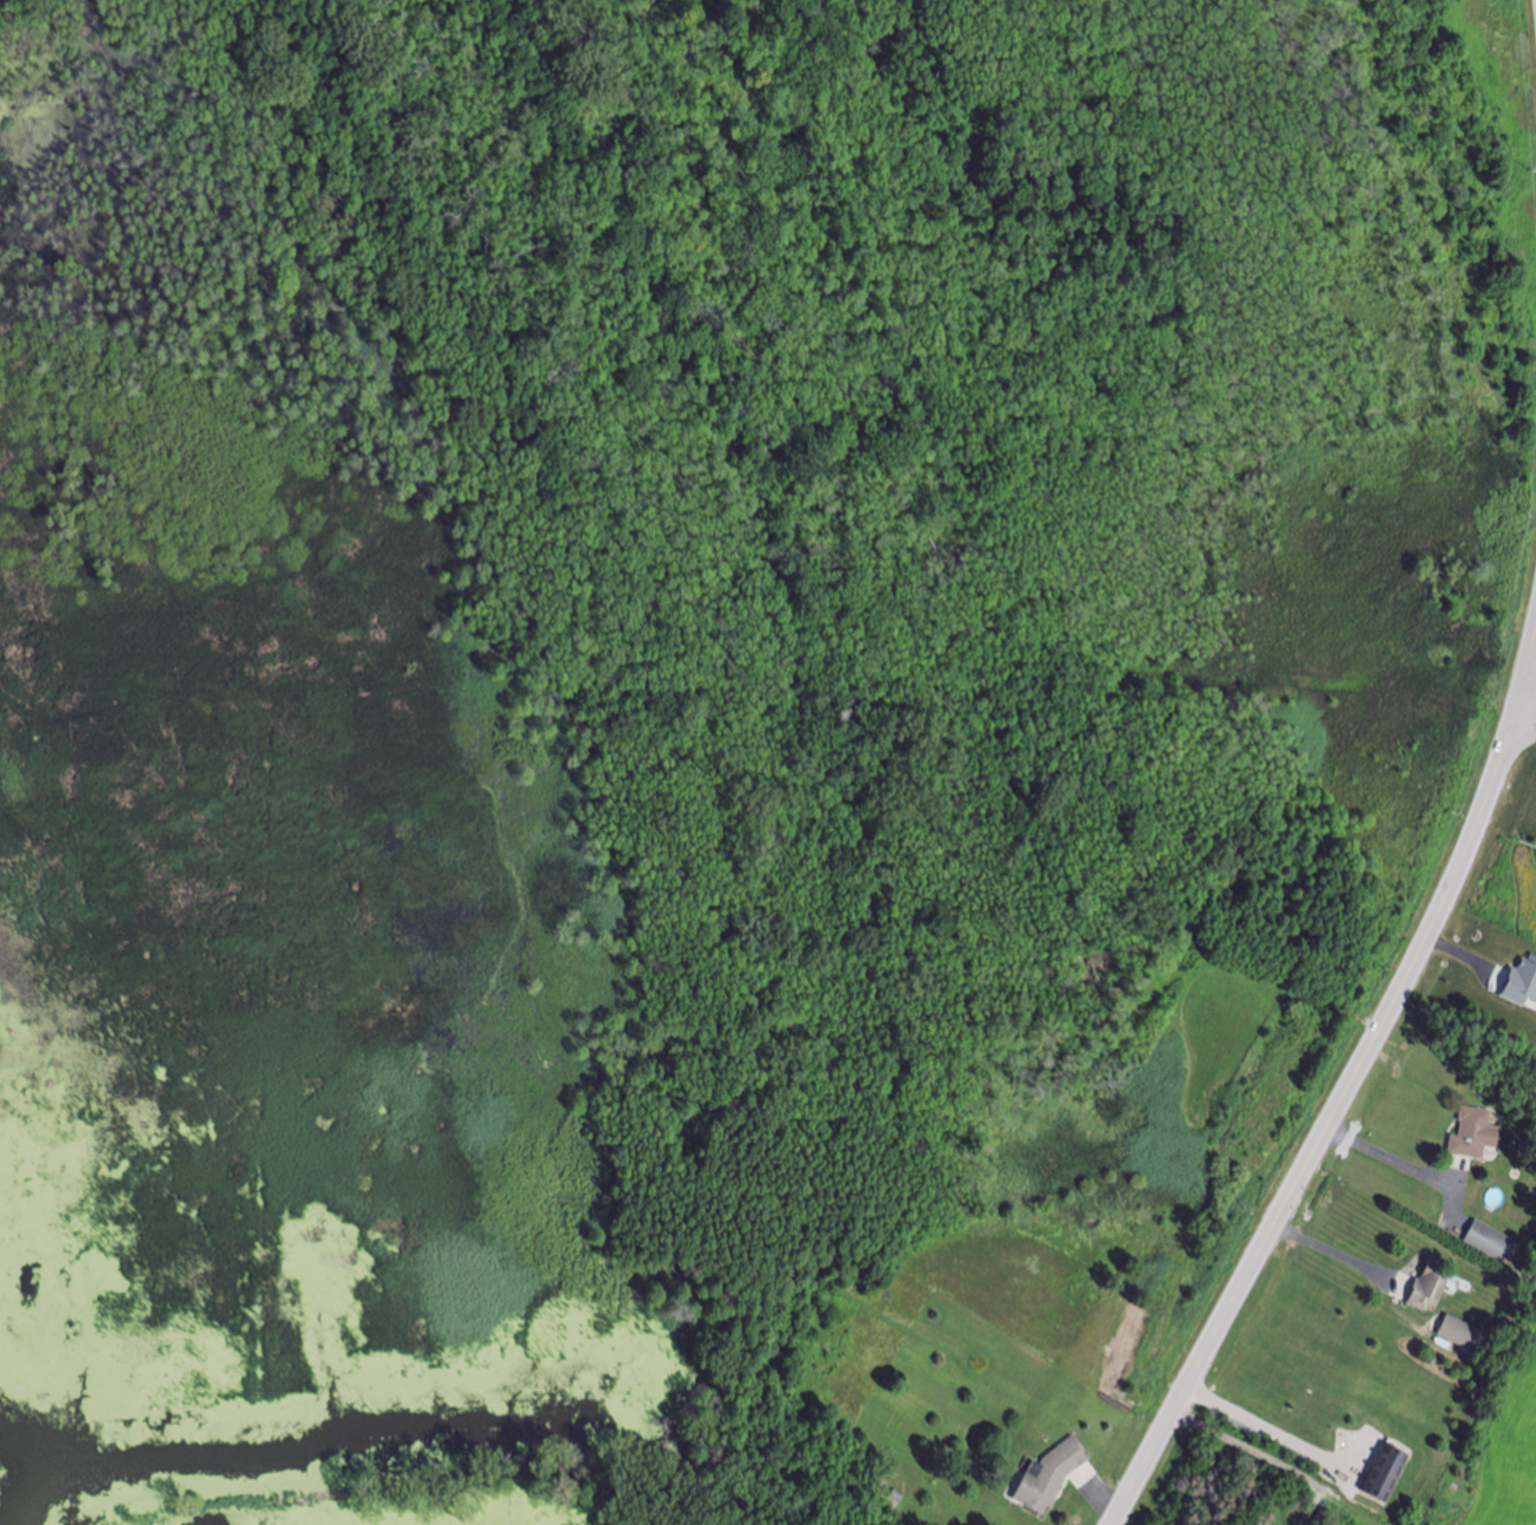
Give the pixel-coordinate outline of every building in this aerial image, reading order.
[(1531,955),(1535,957),(1535,1003),(1527,999),(1523,1008),(1500,997),(1509,979),(1507,978),(1512,969),(1517,971),(1523,959),(1528,962),(1531,955)] [(1496,1150),(1485,1148),(1483,1162),(1447,1156),(1450,1137),(1458,1138),(1460,1123),(1458,1123),(1461,1108),(1490,1113),(1488,1128),(1499,1130),(1501,1141),(1496,1150)] [(1476,1221),(1515,1242),(1503,1265),(1464,1243),(1476,1221)] [(1450,1277),(1434,1312),(1426,1308),(1423,1314),(1407,1306),(1414,1291),(1412,1290),(1417,1280),(1420,1282),(1430,1262),(1442,1267),(1440,1272),(1450,1277)] [(1466,1351),(1438,1337),(1448,1316),(1476,1330),(1466,1351)] [(1089,1462),(1067,1481),(1051,1510),(1048,1509),(1043,1518),(1013,1502),(1033,1463),(1041,1467),(1044,1461),(1074,1438),(1085,1453),(1083,1455),(1089,1462)] [(1362,1494),(1386,1446),(1410,1458),(1385,1506),(1362,1494)] [(905,1497),(900,1505),(890,1500),(895,1491),(905,1497)]
